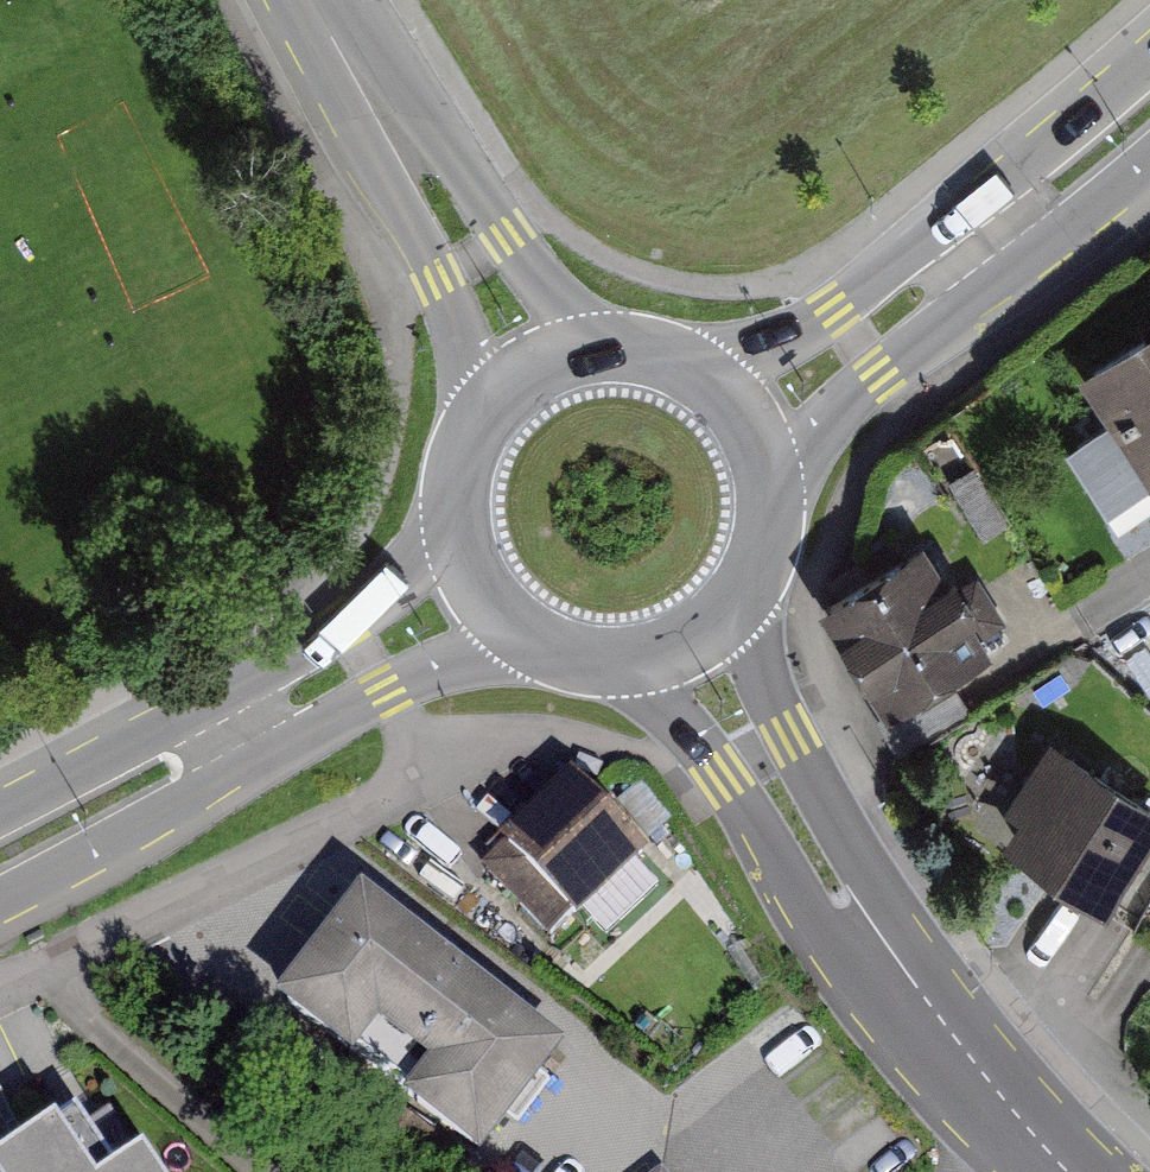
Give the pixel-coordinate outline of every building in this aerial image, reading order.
[(1068,387),(1124,481),(1149,466),(1149,338),(1068,387)] [(924,547),(819,611),(887,721),(992,657),(981,639),(1006,624),(977,576),(951,591),(924,547)] [(1003,846),(1044,874),(1086,901),(1149,947),(1149,860),(1131,847),(1149,821),(1049,752),(1013,804),(1026,813),(1003,846)] [(550,944),(644,862),(591,801),(582,791),(488,873),(550,944)] [(477,1169),(564,1060),(361,902),(275,1011),(477,1169)] [(28,1142),(0,1092),(0,1161),(28,1142)] [(0,1161),(0,1171),(156,1171),(143,1152),(115,1169),(76,1111),(28,1142),(0,1161)]
